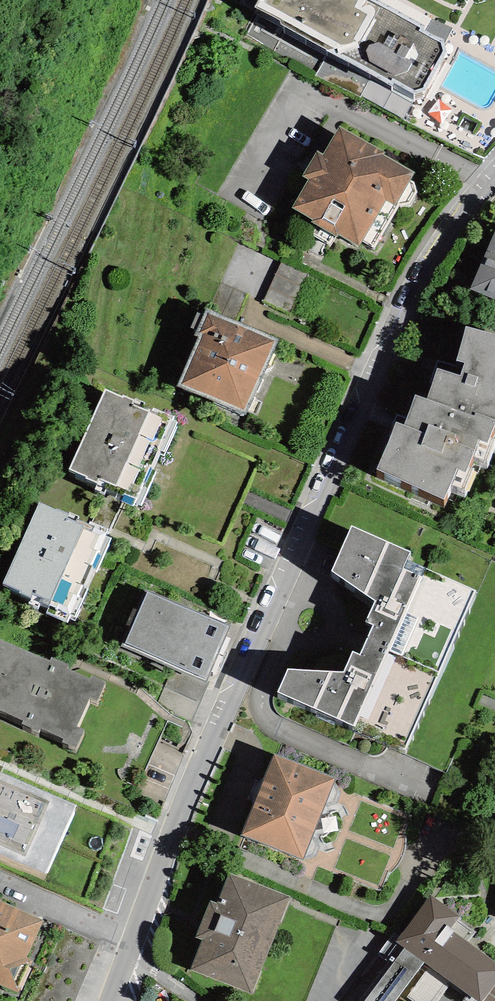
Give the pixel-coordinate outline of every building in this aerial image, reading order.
[(254,30),(280,43),(281,47),(320,69),(315,79),(361,103),(365,95),(390,109),(392,105),(415,118),(424,116),(448,74),(444,65),(422,53),(426,49),(336,0),(270,0),(254,30)] [(416,173),(338,127),(322,154),(317,151),(302,175),(308,179),(291,207),(312,219),(311,221),(335,236),(337,234),(358,247),(362,240),(372,246),(397,205),(400,206),(410,203),(417,192),(414,183),(411,181),(416,173)] [(469,303),(494,313),(494,243),(469,303)] [(308,273),(281,261),(263,301),(290,313),(308,273)] [(248,294),(220,282),(209,309),(236,321),(248,294)] [(209,309),(206,308),(194,335),(199,337),(177,386),(245,416),(278,340),(236,321),(209,309)] [(467,352),(456,386),(464,389),(460,402),(437,394),(426,426),(474,445),(475,440),(494,448),(494,361),(467,352)] [(123,397),(105,389),(69,469),(87,477),(86,478),(98,483),(95,490),(104,493),(106,489),(118,494),(116,498),(136,507),(138,503),(141,504),(156,470),(151,468),(157,453),(163,456),(178,422),(172,419),(174,417),(153,408),(151,412),(133,403),(134,400),(124,395),(123,397)] [(426,426),(416,422),(403,454),(395,451),(376,499),(446,528),(458,498),(466,501),(479,468),(488,471),(494,454),(494,448),(475,440),(474,445),(426,426)] [(56,510),(39,503),(3,583),(21,591),(19,593),(31,598),(29,603),(38,607),(40,603),(49,607),(47,613),(68,623),(70,619),(74,621),(88,589),(85,588),(92,571),(96,573),(111,538),(105,535),(108,529),(90,521),(89,524),(76,519),(75,521),(67,518),(69,513),(57,508),(56,510)] [(412,541),(351,515),(331,560),(375,589),(367,612),(374,614),(360,644),(352,641),(343,661),(288,658),(277,682),(404,741),(476,580),(407,549),(412,541)] [(228,625),(147,590),(123,646),(206,682),(231,626),(228,625)] [(0,640),(0,710),(23,720),(21,724),(39,732),(41,728),(64,738),(62,742),(76,748),(84,728),(78,726),(91,697),(98,700),(107,680),(93,674),(91,677),(69,668),(70,665),(52,657),(50,661),(0,640)] [(335,770),(274,746),(242,828),(303,852),(335,770)] [(46,874),(76,806),(0,772),(0,854),(46,874)] [(288,896),(228,873),(216,903),(209,901),(195,937),(201,939),(189,969),(252,993),(288,896)] [(424,962),(468,994),(477,1000),(483,1000),(489,993),(494,985),(494,962),(468,942),(475,933),(458,919),(460,916),(431,895),(399,937),(394,933),(378,954),(388,961),(358,1000),(395,1000),(424,962)] [(18,993),(33,960),(27,957),(43,920),(0,901),(0,985),(18,993)] [(489,993),(483,1000),(494,1000),(494,997),(489,993)]
